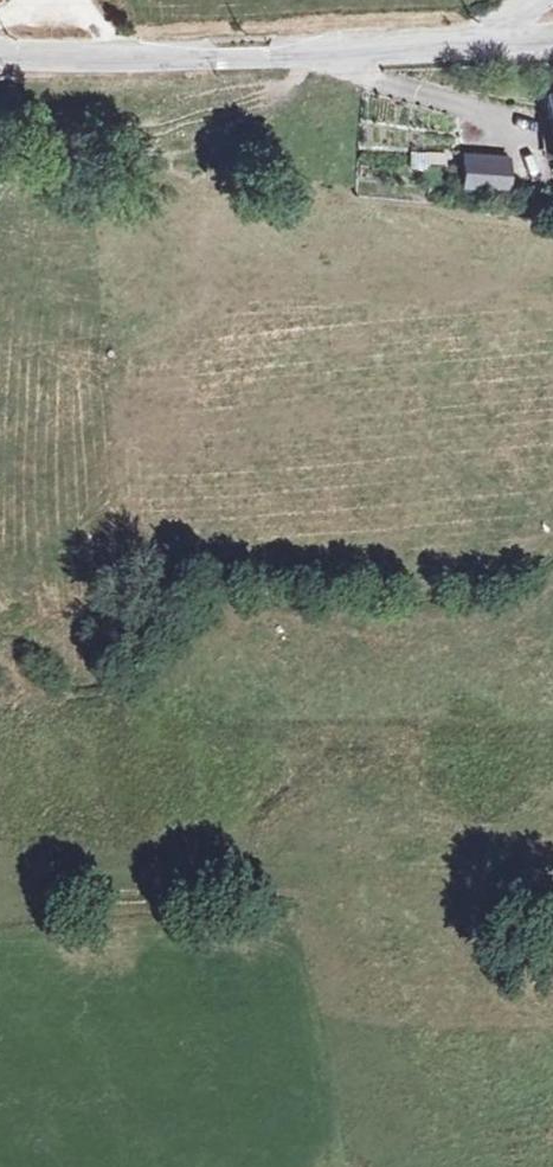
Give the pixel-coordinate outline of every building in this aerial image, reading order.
[(504,160),(462,159),(461,183),(504,184),(504,160)]
